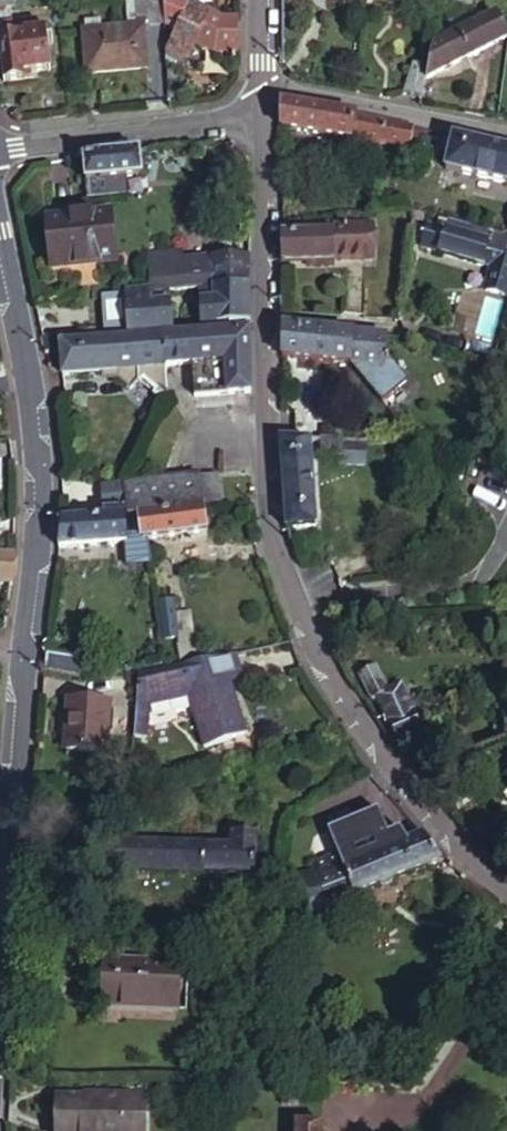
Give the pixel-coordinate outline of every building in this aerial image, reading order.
[(4,9),(9,9),(8,0),(0,0),(0,9),(4,9)] [(137,24),(143,24),(144,29),(160,27),(159,24),(158,0),(142,0),(142,1),(121,3),(124,25),(137,24)] [(187,0),(158,0),(159,24),(172,31),(163,49),(164,60),(180,67),(190,46),(205,15),(188,6),(187,0)] [(460,33),(478,23),(470,8),(451,17),(460,33)] [(4,9),(0,9),(0,29),(1,29),(2,38),(0,39),(0,82),(17,80),(17,72),(44,70),(41,29),(32,29),(32,24),(6,26),(4,9)] [(443,41),(455,62),(506,36),(506,35),(496,13),(478,23),(460,33),(454,35),(449,38),(443,41)] [(216,20),(205,15),(190,46),(207,56),(232,55),(233,20),(216,20)] [(78,20),(78,30),(97,28),(96,18),(78,20)] [(137,24),(124,25),(97,28),(78,30),(82,71),(140,65),(137,24)] [(449,38),(454,35),(451,28),(445,31),(449,38)] [(445,31),(439,34),(443,41),(449,38),(445,31)] [(443,41),(439,34),(435,37),(433,47),(426,77),(455,62),(443,41)] [(403,97),(421,102),(426,77),(433,47),(422,43),(418,67),(409,65),(403,97)] [(347,115),(281,104),(281,130),(409,152),(413,131),(394,126),(360,117),(347,115)] [(418,132),(413,131),(409,152),(414,153),(418,132)] [(451,139),(443,172),(506,186),(506,150),(451,139)] [(80,155),(82,178),(121,174),(139,172),(137,150),(84,154),(80,155)] [(82,178),(85,196),(123,192),(121,174),(82,178)] [(52,221),(55,270),(115,264),(112,215),(52,221)] [(349,229),(349,258),(386,257),(386,222),(350,222),(349,229)] [(421,248),(506,270),(506,238),(493,234),(492,236),(490,242),(482,240),(427,226),(421,248)] [(281,230),(282,259),(349,258),(349,229),(281,230)] [(484,234),(482,240),(490,242),(492,236),(484,234)] [(146,258),(147,270),(178,267),(178,262),(177,254),(146,258)] [(149,294),(179,291),(209,288),(206,265),(210,265),(209,259),(178,262),(178,267),(147,270),(149,294)] [(247,284),(247,260),(210,265),(206,265),(209,288),(247,284)] [(247,321),(247,284),(209,288),(210,301),(198,302),(200,324),(244,321),(247,321)] [(210,301),(209,288),(179,291),(180,304),(183,333),(245,330),(244,321),(200,324),(198,302),(210,301)] [(101,299),(103,332),(127,330),(124,300),(148,297),(149,307),(180,304),(179,291),(101,299)] [(506,300),(506,297),(488,291),(474,334),(494,341),(506,300)] [(127,330),(128,338),(163,335),(183,333),(180,304),(149,307),(148,297),(124,300),(127,330)] [(283,328),(282,360),(348,368),(354,375),(379,378),(382,358),(384,340),(283,328)] [(103,339),(128,338),(127,330),(103,332),(103,339)] [(248,394),(245,330),(183,333),(163,335),(165,364),(193,362),(194,394),(245,394),(248,394)] [(119,372),(165,367),(165,364),(163,335),(128,338),(103,339),(60,342),(62,377),(103,373),(119,372)] [(406,384),(382,358),(379,378),(354,375),(379,406),(406,384)] [(155,396),(168,396),(165,367),(119,372),(119,381),(129,390),(137,381),(155,396)] [(119,372),(103,373),(104,382),(119,381),(119,372)] [(281,440),(288,529),(313,527),(308,441),(281,440)] [(347,442),(317,441),(318,457),(329,457),(339,457),(340,452),(347,452),(347,442)] [(339,457),(329,457),(329,463),(346,463),(347,452),(340,452),(339,457)] [(201,476),(204,504),(226,501),(224,473),(201,476)] [(128,501),(128,510),(130,518),(140,516),(204,508),(204,504),(201,476),(201,474),(127,483),(128,501)] [(107,517),(122,516),(122,511),(121,507),(114,508),(107,508),(107,517)] [(204,508),(140,516),(143,541),(206,534),(204,508)] [(62,521),(59,548),(124,543),(122,516),(107,517),(62,521)] [(155,602),(162,659),(163,666),(191,660),(185,613),(171,615),(169,599),(155,602)] [(234,651),(226,653),(232,670),(212,676),(215,682),(227,679),(241,675),(234,651)] [(232,670),(226,653),(191,660),(163,666),(137,671),(134,740),(147,740),(148,709),(187,697),(199,693),(198,687),(215,682),(212,676),(232,670)] [(48,657),(44,675),(72,679),(75,660),(48,657)] [(378,702),(398,746),(421,735),(425,745),(439,739),(428,717),(415,722),(401,690),(387,697),(375,670),(361,678),(373,704),(378,702)] [(199,693),(187,697),(201,745),(244,732),(227,679),(215,682),(198,687),(199,693)] [(65,699),(66,749),(104,748),(104,698),(65,699)] [(438,863),(420,837),(389,849),(368,810),(323,832),(334,852),(313,862),(324,915),(331,912),(329,906),(438,863)] [(101,843),(100,870),(254,875),(255,835),(233,835),(233,846),(101,843)] [(102,961),(101,1006),(178,1008),(178,964),(102,961)] [(53,1130),(122,1130),(125,1099),(55,1095),(53,1130)] [(122,1130),(143,1130),(145,1100),(125,1099),(122,1130)] [(292,1122),(292,1130),(318,1130),(318,1122),(292,1122)]
